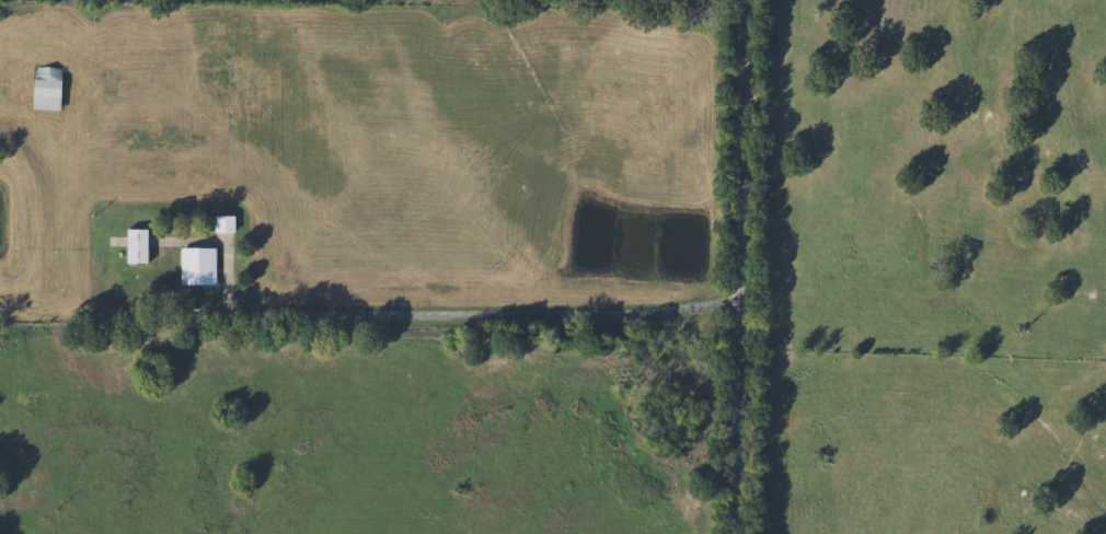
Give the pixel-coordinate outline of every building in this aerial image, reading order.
[(57,109),(30,108),(31,65),(58,66),(57,109)] [(212,232),(212,214),(231,214),(231,232),(212,232)] [(123,264),(123,229),(145,229),(145,264),(123,264)] [(178,247),(214,247),(214,286),(177,285),(178,247)]
